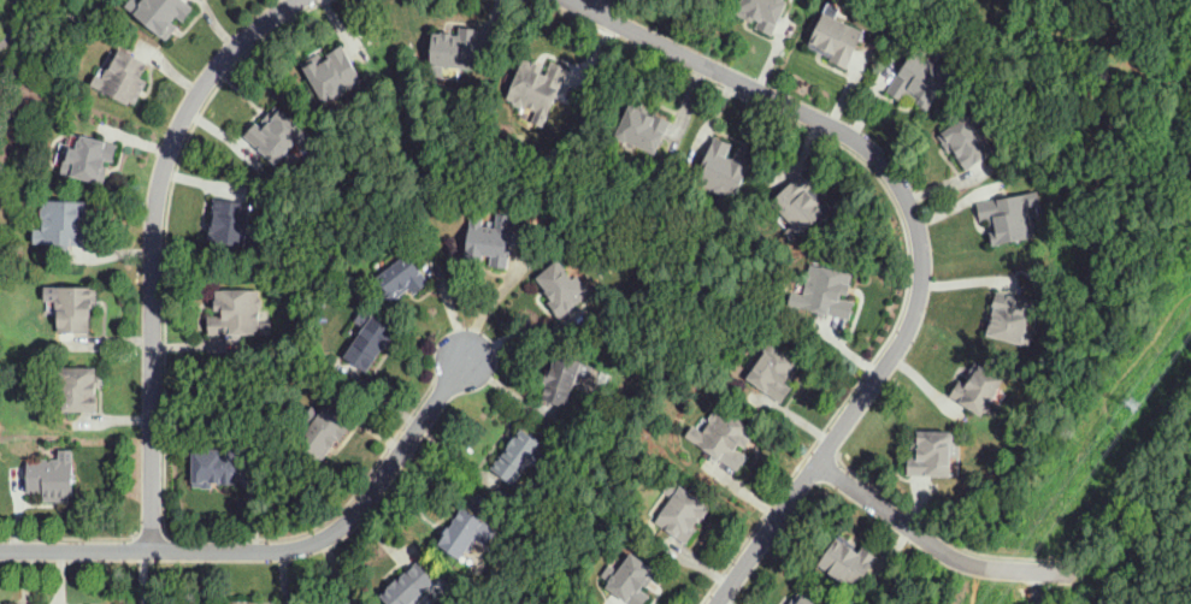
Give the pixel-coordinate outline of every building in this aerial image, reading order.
[(126,6),(132,0),(135,0),(141,5),(145,0),(186,0),(196,8),(184,22),(178,17),(172,23),(178,28),(166,41),(126,6)] [(732,7),(736,0),(785,0),(788,2),(791,5),(778,36),(759,26),(762,19),(753,14),(751,18),(732,7)] [(850,75),(833,66),(835,63),(833,61),(826,58),(826,60),(824,59),(825,57),(818,54),(818,55),(815,54),(816,53),(809,49),(808,48),(809,47),(810,45),(809,45),(810,43),(820,17),(863,40),(850,75)] [(443,77),(431,76),(434,34),(442,35),(442,32),(453,32),(453,35),(460,36),(460,28),(478,29),(476,70),(444,67),(443,77)] [(325,102),(302,64),(320,53),(324,61),(329,58),(328,55),(343,46),(362,79),(361,84),(336,100),(335,97),(325,102)] [(136,106),(130,102),(129,105),(100,90),(105,81),(105,77),(114,59),(117,58),(122,49),(149,64),(142,78),(148,82),(136,106)] [(910,49),(950,78),(930,111),(927,109),(925,109),(922,107),(921,105),(920,102),(906,93),(901,100),(886,89),(910,49)] [(544,126),(532,122),(537,111),(525,106),(523,107),(515,106),(514,101),(508,99),(526,60),(533,63),(535,61),(544,66),(543,71),(548,73),(553,63),(570,70),(544,126)] [(277,166),(244,136),(258,123),(260,125),(277,106),(316,141),(306,150),(297,142),(277,166)] [(656,155),(629,142),(625,143),(618,140),(617,135),(631,106),(638,109),(641,106),(648,109),(647,111),(671,123),(656,155)] [(936,132),(962,113),(991,153),(966,171),(955,154),(956,154),(950,146),(945,149),(939,141),(941,140),(936,132)] [(759,161),(743,195),(697,173),(702,162),(696,159),(709,131),(729,141),(723,153),(735,158),(737,152),(759,161)] [(104,183),(75,176),(77,166),(75,162),(81,142),(83,141),(84,137),(118,146),(113,161),(106,159),(104,167),(107,168),(104,183)] [(797,177),(809,189),(803,195),(810,203),(809,205),(815,209),(816,209),(824,217),(803,236),(800,236),(794,230),(794,227),(770,202),(797,177)] [(984,202),(1031,197),(1039,239),(1000,243),(1000,241),(997,239),(996,236),(998,235),(997,232),(996,232),(995,225),(996,225),(995,218),(987,218),(984,202)] [(246,247),(208,242),(210,230),(212,230),(213,224),(216,224),(217,217),(212,215),(216,199),(252,205),(246,247)] [(70,250),(63,250),(63,245),(45,245),(45,220),(42,218),(42,209),(45,207),(45,201),(88,202),(87,229),(95,229),(94,247),(70,247),(70,250)] [(508,268),(507,268),(490,266),(491,256),(485,255),(485,259),(466,256),(472,219),(484,220),(483,226),(511,230),(508,248),(512,248),(508,268)] [(395,301),(388,301),(383,296),(384,289),(385,286),(378,278),(407,254),(423,273),(418,277),(425,286),(414,295),(409,290),(395,301)] [(561,320),(553,312),(554,309),(549,303),(553,300),(547,292),(548,291),(537,279),(558,259),(573,276),(577,273),(592,289),(561,320)] [(837,296),(851,301),(849,309),(848,309),(847,315),(800,302),(810,262),(849,273),(845,283),(847,284),(845,291),(838,289),(837,296)] [(90,333),(59,333),(59,324),(57,320),(55,301),(59,297),(59,288),(98,288),(98,309),(90,309),(90,333)] [(997,290),(991,307),(995,308),(986,332),(1021,343),(1034,300),(1009,291),(1009,294),(997,290)] [(218,327),(218,291),(255,291),(255,326),(218,327)] [(367,373),(346,359),(360,336),(356,333),(361,325),(366,327),(375,316),(399,332),(385,351),(383,350),(367,373)] [(790,381),(790,383),(788,380),(783,386),(790,392),(782,405),(748,380),(765,356),(763,354),(767,348),(771,348),(796,366),(796,367),(796,368),(794,373),(792,372),(791,373),(795,375),(800,380),(796,385),(790,381)] [(568,409),(541,401),(547,384),(544,384),(549,369),(553,371),(559,354),(596,367),(592,379),(583,375),(580,384),(577,383),(568,409)] [(955,397),(953,397),(961,384),(968,387),(972,381),(968,379),(977,367),(1002,383),(996,391),(997,393),(992,402),(989,402),(989,403),(989,405),(985,411),(983,411),(981,414),(955,397)] [(98,411),(64,411),(64,381),(53,380),(53,368),(98,368),(98,377),(101,377),(101,387),(98,387),(98,411)] [(322,461),(299,444),(325,408),(349,426),(340,440),(337,439),(322,461)] [(742,461),(733,473),(691,444),(714,413),(748,437),(743,444),(743,445),(751,451),(748,456),(739,450),(739,451),(733,446),(729,452),(742,461)] [(515,485),(511,481),(491,468),(502,454),(503,455),(523,427),(546,444),(537,456),(542,458),(535,468),(530,464),(515,485)] [(947,478),(908,475),(908,460),(916,460),(916,451),(910,451),(910,442),(912,442),(912,434),(947,436),(949,438),(949,445),(947,446),(947,478)] [(213,488),(193,488),(193,450),(238,450),(238,484),(213,484),(213,488)] [(70,503),(45,502),(45,493),(28,493),(29,462),(40,462),(41,460),(48,460),(49,462),(53,460),(61,460),(64,462),(73,462),(73,495),(70,496),(70,503)] [(692,529),(696,532),(688,544),(658,523),(680,491),(709,511),(704,520),(703,519),(700,525),(698,522),(692,529)] [(461,559),(440,545),(446,537),(441,533),(444,527),(448,529),(465,507),(499,531),(487,546),(476,539),(472,544),(474,545),(474,547),(472,552),(468,552),(467,551),(461,559)] [(878,561),(857,588),(824,563),(838,543),(839,541),(848,547),(847,549),(851,552),(853,551),(860,557),(865,551),(878,561)] [(645,598),(641,603),(628,603),(605,587),(607,585),(606,582),(609,578),(613,576),(613,575),(613,573),(618,565),(621,565),(627,557),(653,576),(648,582),(655,588),(651,593),(641,585),(636,591),(645,598)] [(436,582),(411,603),(387,603),(381,596),(418,562),(436,582)] [(797,594),(810,603),(788,603),(791,599),(792,600),(797,594)]
